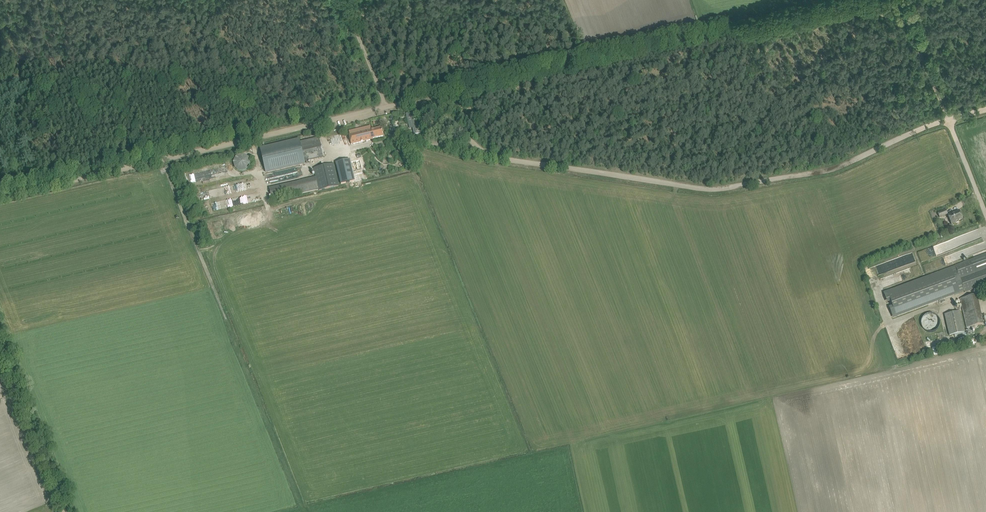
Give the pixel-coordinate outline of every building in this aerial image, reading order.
[(415,111),(409,113),(414,134),(420,133),(415,111)] [(349,134),(352,144),(373,139),(383,136),(382,132),(381,127),(369,130),(368,129),(367,129),(367,130),(349,134)] [(320,138),(305,141),(304,138),(260,149),(266,172),(305,163),(305,162),(324,157),(320,138)] [(397,143),(370,149),(372,161),(381,159),(380,153),(398,149),(397,143)] [(234,162),(234,163),(234,164),(234,165),(234,166),(235,166),(235,167),(236,168),(236,169),(237,169),(238,170),(239,170),(240,171),(241,171),(242,171),(243,171),(244,171),(245,170),(246,170),(247,169),(248,169),(248,168),(248,167),(249,167),(249,166),(250,165),(250,164),(250,163),(250,162),(250,161),(249,160),(249,159),(249,158),(248,158),(248,157),(247,157),(247,156),(246,156),(245,156),(245,155),(244,155),(243,155),(242,155),(241,155),(240,155),(239,155),(239,156),(238,156),(237,156),(237,157),(236,157),(236,158),(235,158),(235,159),(235,160),(234,160),(234,161),(234,162)] [(350,161),(337,165),(341,184),(355,181),(350,161)] [(319,190),(339,186),(333,164),(314,168),(316,177),(270,188),(272,198),(301,191),(302,194),(319,189),(319,190)] [(959,211),(955,212),(948,215),(951,224),(959,221),(959,220),(963,219),(959,211)] [(974,258),(985,253),(985,249),(973,254),(974,258)] [(955,265),(955,266),(883,292),(887,303),(891,302),(892,306),(889,307),(893,318),(912,311),(985,284),(985,254),(955,265)] [(960,299),(966,327),(983,324),(977,295),(960,299)] [(945,314),(949,335),(964,332),(960,311),(945,314)] [(921,322),(921,323),(921,324),(921,325),(922,326),(922,327),(922,328),(923,328),(923,329),(924,330),(925,331),(926,331),(927,331),(927,332),(928,332),(929,332),(930,332),(931,332),(932,332),(933,332),(934,332),(935,331),(936,330),(937,330),(937,329),(938,329),(938,328),(939,327),(940,326),(940,325),(940,324),(940,323),(940,322),(940,321),(940,320),(939,319),(939,318),(938,317),(938,316),(937,316),(936,315),(935,314),(934,314),(933,314),(932,313),(931,313),(930,313),(929,313),(928,314),(927,314),(926,314),(926,315),(925,315),(924,316),(923,317),(922,318),(922,319),(922,320),(921,320),(921,321),(921,322)]
